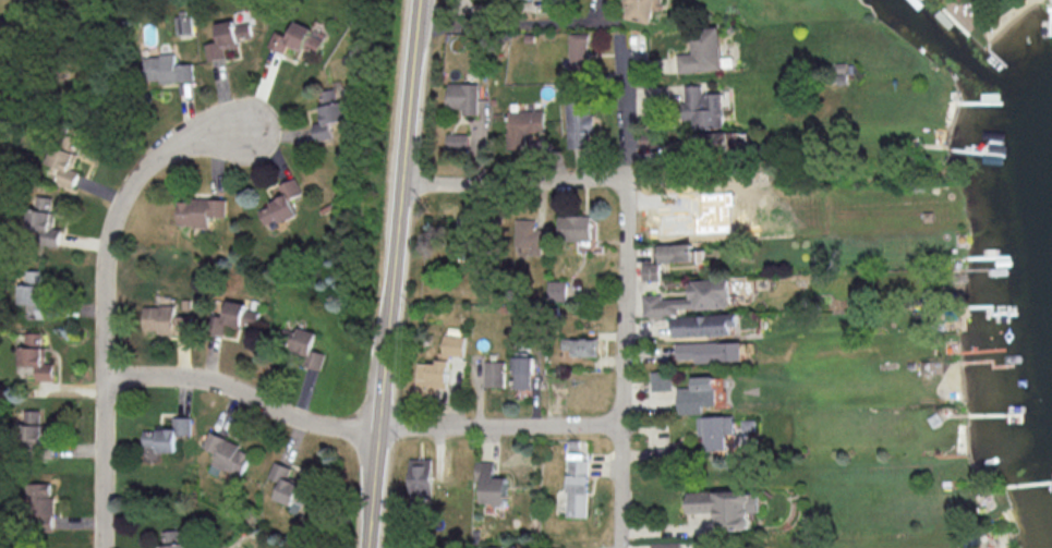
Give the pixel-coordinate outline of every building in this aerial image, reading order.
[(621,17),(650,23),(654,3),(661,4),(661,0),(625,0),(621,17)] [(216,23),(219,40),(205,43),(208,60),(226,57),(225,48),(239,45),(238,40),(253,37),(250,22),(236,24),(235,19),(216,23)] [(284,53),(287,46),(302,51),(303,48),(318,53),(325,33),(294,22),(289,35),(274,30),(267,47),(284,53)] [(723,70),(721,27),(691,28),(693,53),(678,53),(679,72),(723,70)] [(569,33),(570,70),(589,69),(588,33),(569,33)] [(144,55),(145,82),(193,80),(193,63),(175,64),(175,54),(144,55)] [(478,82),(447,83),(448,107),(463,107),(463,114),(478,114),(478,82)] [(684,85),(685,119),(693,119),(693,127),(724,126),(723,92),(703,93),(703,84),(684,85)] [(315,141),(333,138),(330,123),(345,120),(339,87),(318,91),(323,120),(312,122),(315,141)] [(566,101),(567,149),(593,148),(592,100),(566,101)] [(507,111),(508,150),(524,150),(524,131),(544,131),(544,109),(507,111)] [(698,133),(699,146),(731,145),(731,148),(742,148),(741,139),(745,138),(744,131),(698,133)] [(468,132),(446,133),(446,149),(468,148),(468,132)] [(72,168),(78,151),(54,143),(48,162),(56,165),(53,173),(60,174),(57,182),(74,187),(79,170),(72,168)] [(265,224),(278,218),(280,222),(297,214),(290,198),(302,193),(295,177),(278,184),(284,196),(257,208),(265,224)] [(55,198),(33,194),(26,239),(60,244),(62,228),(51,227),(55,198)] [(208,215),(225,216),(226,200),(178,198),(177,225),(208,226),(208,215)] [(558,215),(559,240),(591,240),(591,214),(558,215)] [(535,218),(515,219),(515,246),(528,246),(528,254),(543,254),(543,227),(535,228),(535,218)] [(694,243),(657,244),(658,262),(695,261),(694,243)] [(643,280),(659,279),(659,262),(642,262),(643,280)] [(643,316),(678,315),(678,309),(730,307),(729,278),(690,280),(691,297),(661,299),(661,294),(642,295),(643,316)] [(548,300),(566,300),(566,280),(548,280),(548,300)] [(21,303),(38,302),(38,318),(51,318),(51,285),(21,285),(21,303)] [(247,303),(219,297),(213,331),(224,333),(226,323),(242,327),(243,320),(256,323),(259,310),(246,308),(247,303)] [(145,330),(159,330),(159,333),(175,333),(175,305),(144,305),(145,330)] [(672,316),(672,336),(730,334),(730,325),(736,325),(736,314),(672,316)] [(326,353),(312,349),(317,332),(300,327),(292,350),(307,355),(304,364),(321,369),(326,353)] [(20,365),(38,366),(38,379),(54,380),(55,363),(46,363),(46,347),(42,347),(42,332),(26,332),(26,346),(21,346),(20,365)] [(449,355),(463,356),(465,334),(444,333),(442,352),(437,352),(436,363),(417,362),(414,393),(436,395),(437,387),(446,388),(449,355)] [(572,355),(597,355),(598,338),(573,337),(572,355)] [(676,343),(677,358),(694,358),(694,362),(741,361),(740,340),(676,343)] [(514,388),(532,388),(533,356),(514,356),(514,388)] [(485,386),(504,386),(505,361),(485,360),(485,386)] [(672,389),(671,371),(651,371),(652,390),(672,389)] [(715,404),(714,376),(693,376),(694,387),(678,387),(679,413),(702,412),(702,405),(715,404)] [(41,410),(25,409),(25,445),(45,445),(46,424),(41,424),(41,410)] [(704,416),(706,456),(736,455),(736,438),(733,438),(733,415),(704,416)] [(192,434),(192,417),(174,417),(174,425),(158,425),(158,430),(145,430),(144,459),(155,459),(155,451),(177,452),(177,434),(192,434)] [(242,476),(253,450),(209,432),(203,446),(218,452),(213,464),(242,476)] [(432,459),(410,458),(409,502),(424,502),(425,494),(431,495),(432,459)] [(566,516),(587,517),(588,459),(568,459),(566,516)] [(275,499),(305,510),(314,485),(301,480),(304,471),(275,460),(269,477),(282,481),(275,499)] [(494,461),(475,461),(474,502),(507,503),(507,477),(493,476),(494,461)] [(54,483),(29,482),(28,526),(53,526),(54,483)] [(686,491),(687,513),(715,513),(716,529),(750,528),(749,511),(759,511),(759,489),(686,491)] [(187,529),(162,530),(163,547),(188,547),(187,529)]
